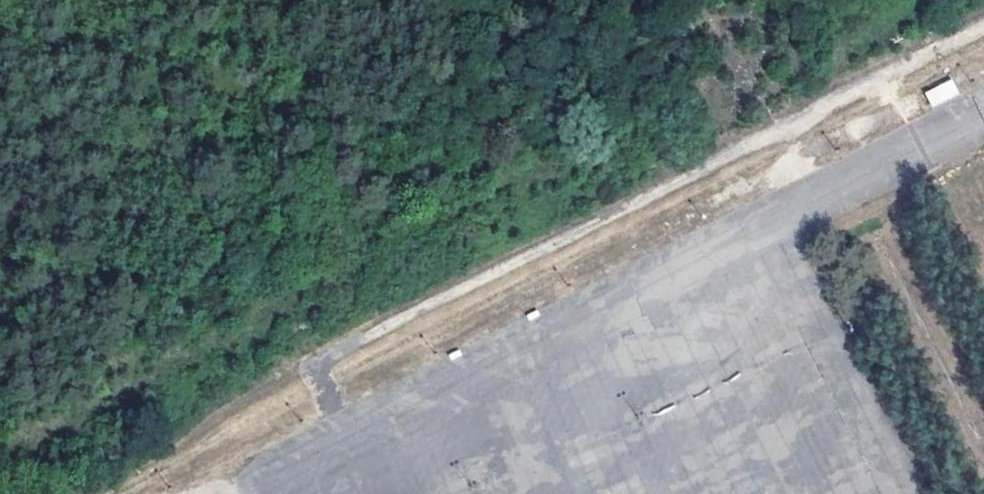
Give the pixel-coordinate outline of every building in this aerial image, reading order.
[(932,107),(959,94),(951,77),(924,91),(932,107)]
